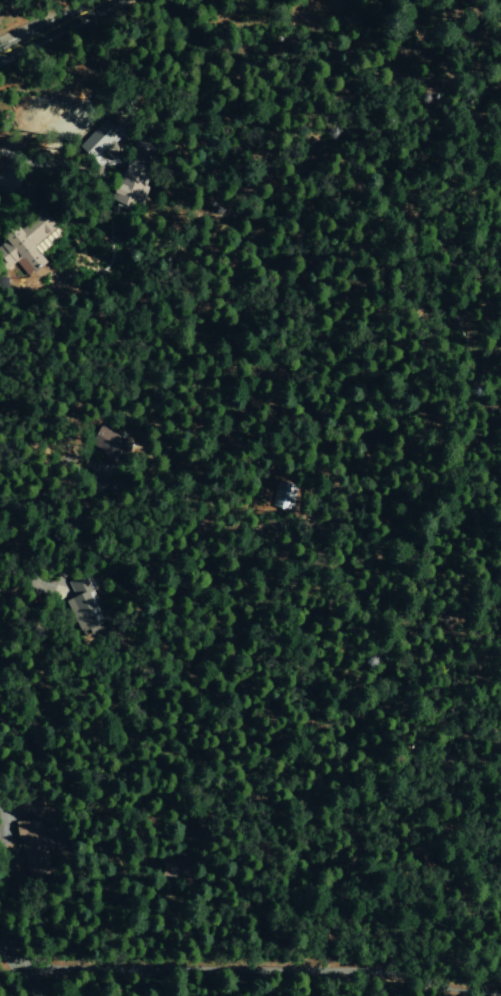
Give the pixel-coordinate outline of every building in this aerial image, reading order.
[(122,131),(108,116),(76,145),(90,161),(122,131)] [(44,262),(31,247),(55,226),(39,208),(17,228),(13,224),(0,235),(0,237),(4,241),(0,244),(0,263),(5,269),(14,262),(27,277),(44,262)] [(32,247),(38,254),(62,233),(56,226),(32,247)] [(64,600),(80,633),(112,618),(107,608),(99,612),(81,573),(66,581),(73,596),(64,600)] [(52,872),(40,818),(16,823),(28,878),(52,872)]
